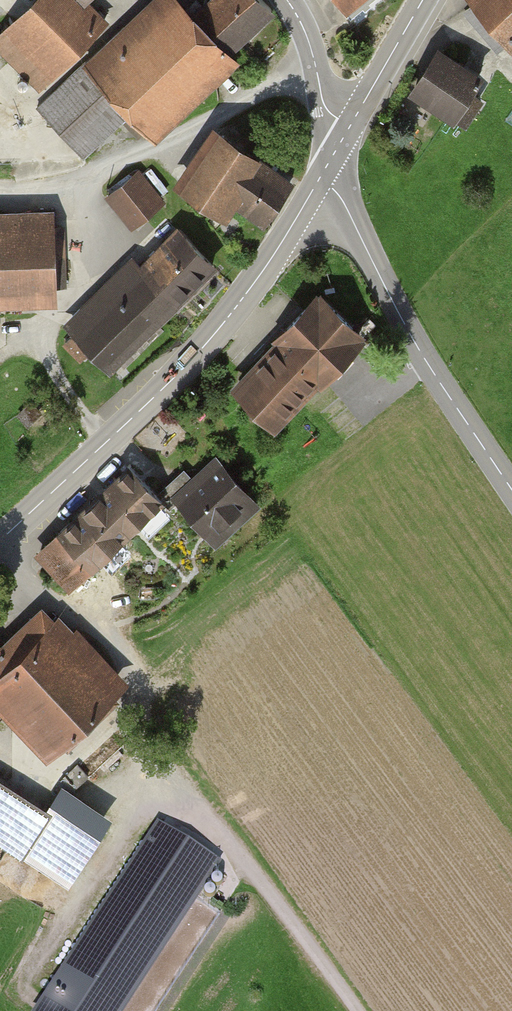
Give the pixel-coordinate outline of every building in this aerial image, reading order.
[(0,32),(0,52),(33,83),(90,22),(77,9),(86,0),(30,0),(0,32)] [(35,110),(83,160),(124,121),(142,140),(274,14),(260,0),(204,0),(186,17),(170,0),(151,0),(35,110)] [(337,11),(351,0),(328,0),(337,11)] [(511,47),(511,0),(466,0),(511,47)] [(476,82),(439,57),(413,97),(450,121),(476,82)] [(285,184),(209,133),(170,190),(219,222),(227,209),(255,228),(285,184)] [(125,228),(160,199),(134,169),(99,197),(125,228)] [(48,215),(0,217),(0,299),(53,296),(48,215)] [(211,265),(173,225),(130,265),(124,258),(54,324),(100,371),(211,265)] [(356,332),(314,293),(224,390),(266,429),(356,332)] [(247,501),(209,458),(165,497),(204,540),(247,501)] [(63,591),(155,500),(122,466),(29,558),(63,591)] [(119,688),(53,616),(48,621),(37,609),(0,643),(0,721),(38,762),(119,688)] [(47,806),(0,776),(0,840),(18,851),(47,806)] [(112,814),(62,782),(47,806),(18,851),(68,883),(112,814)] [(34,1010),(125,1010),(221,861),(157,819),(34,1010)]
